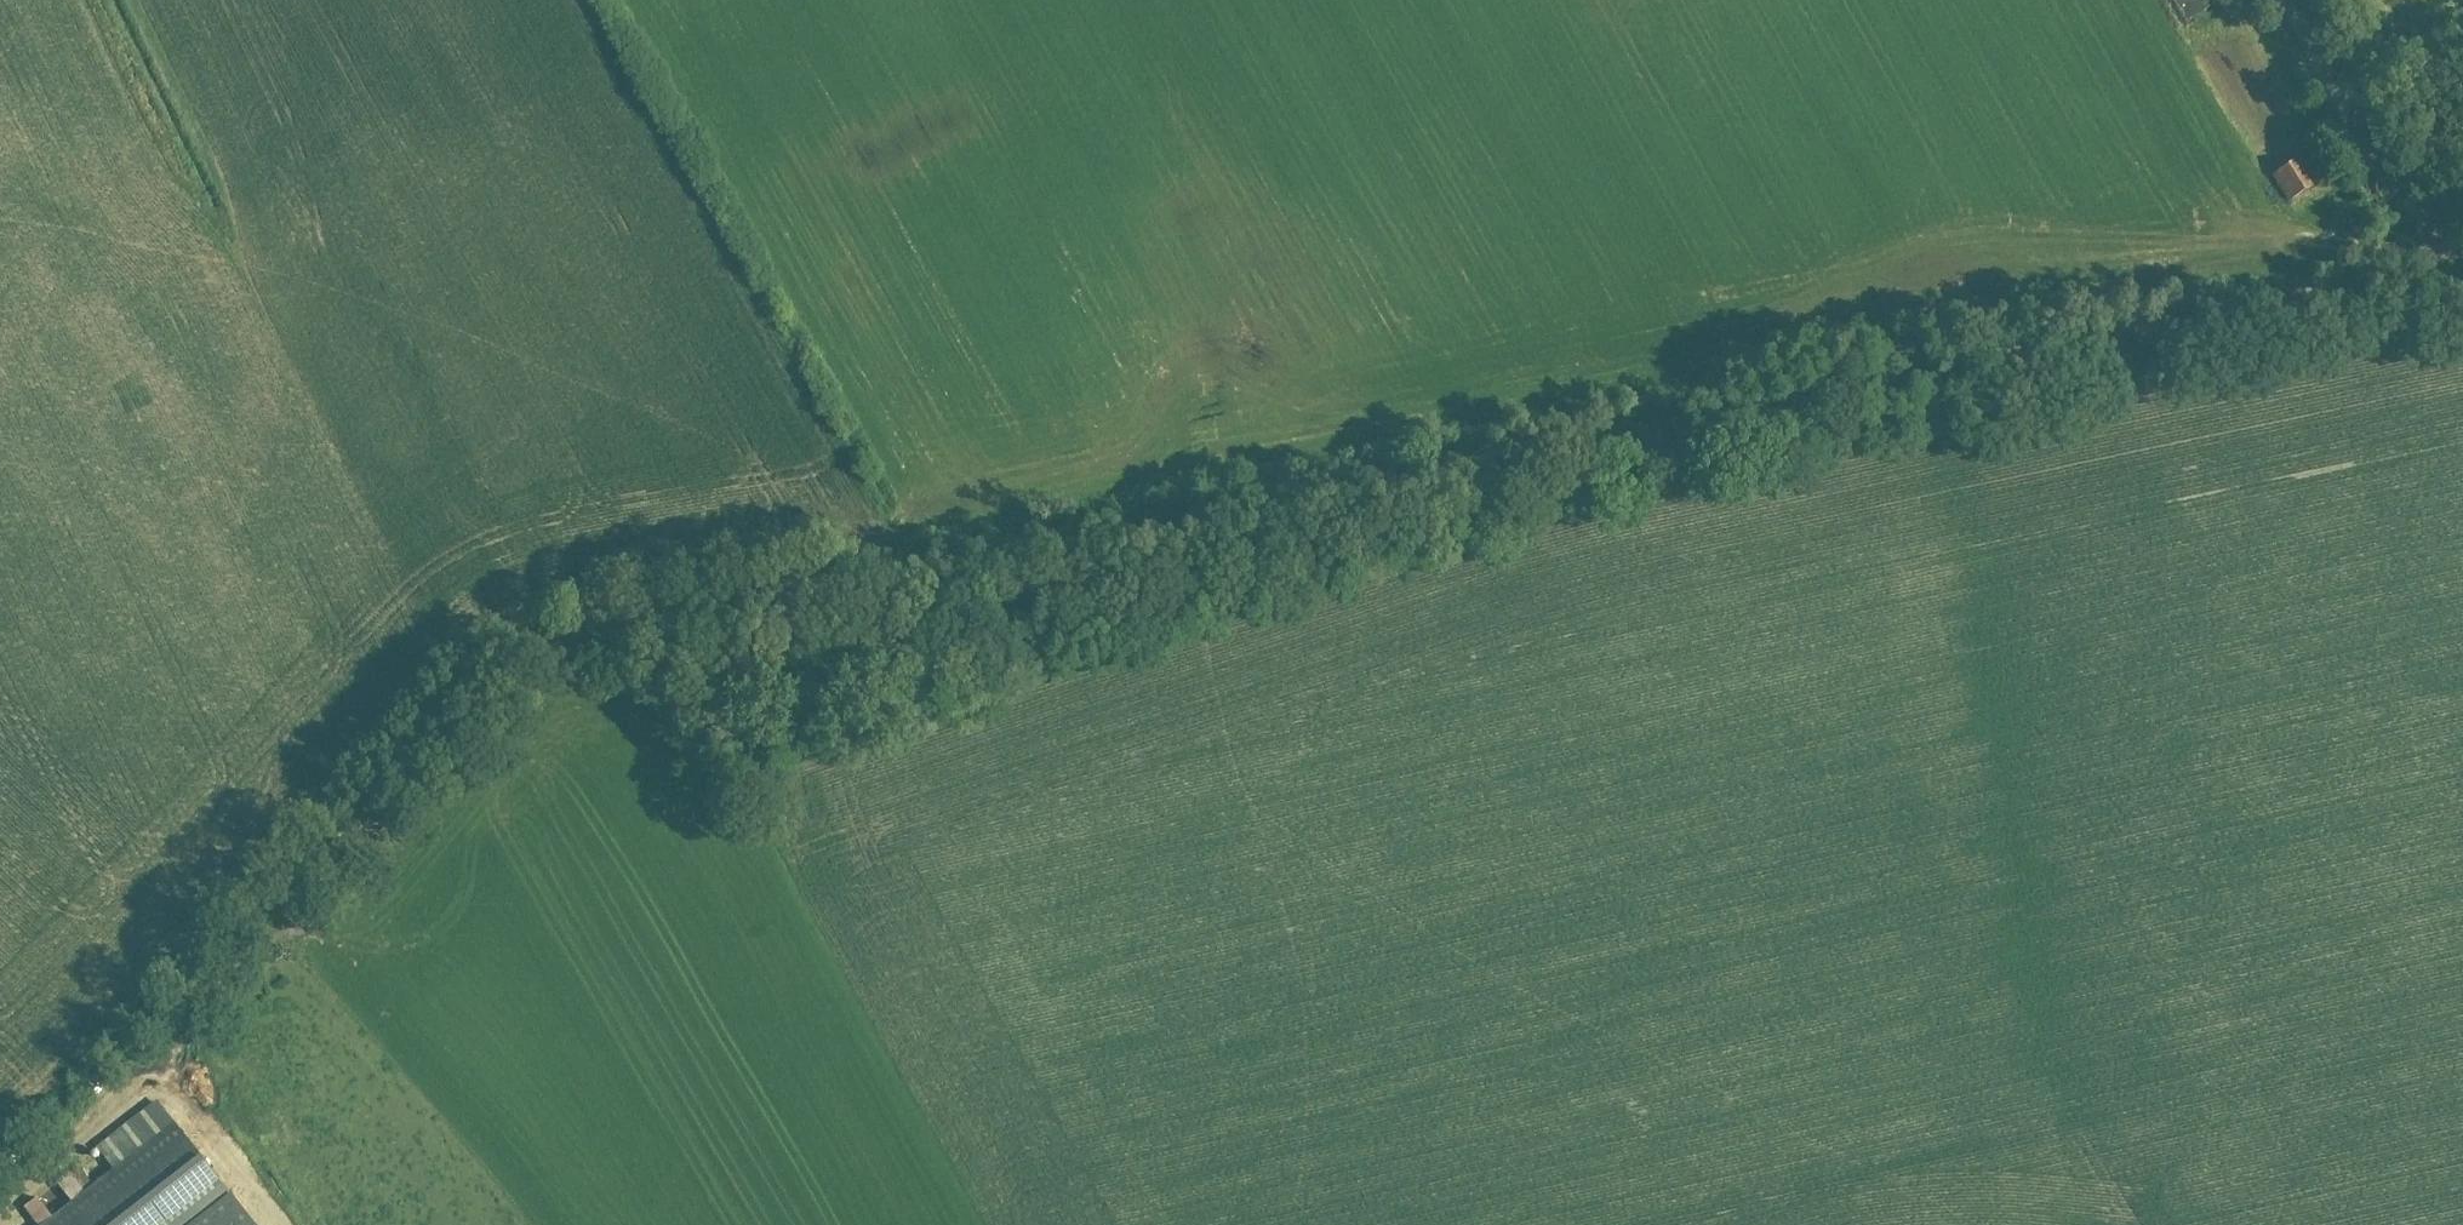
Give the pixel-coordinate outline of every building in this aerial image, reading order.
[(2299,165),(2271,179),(2283,203),(2311,189),(2299,165)] [(217,1195),(171,1138),(98,1196),(77,1169),(22,1212),(32,1224),(179,1224),(217,1195)]
